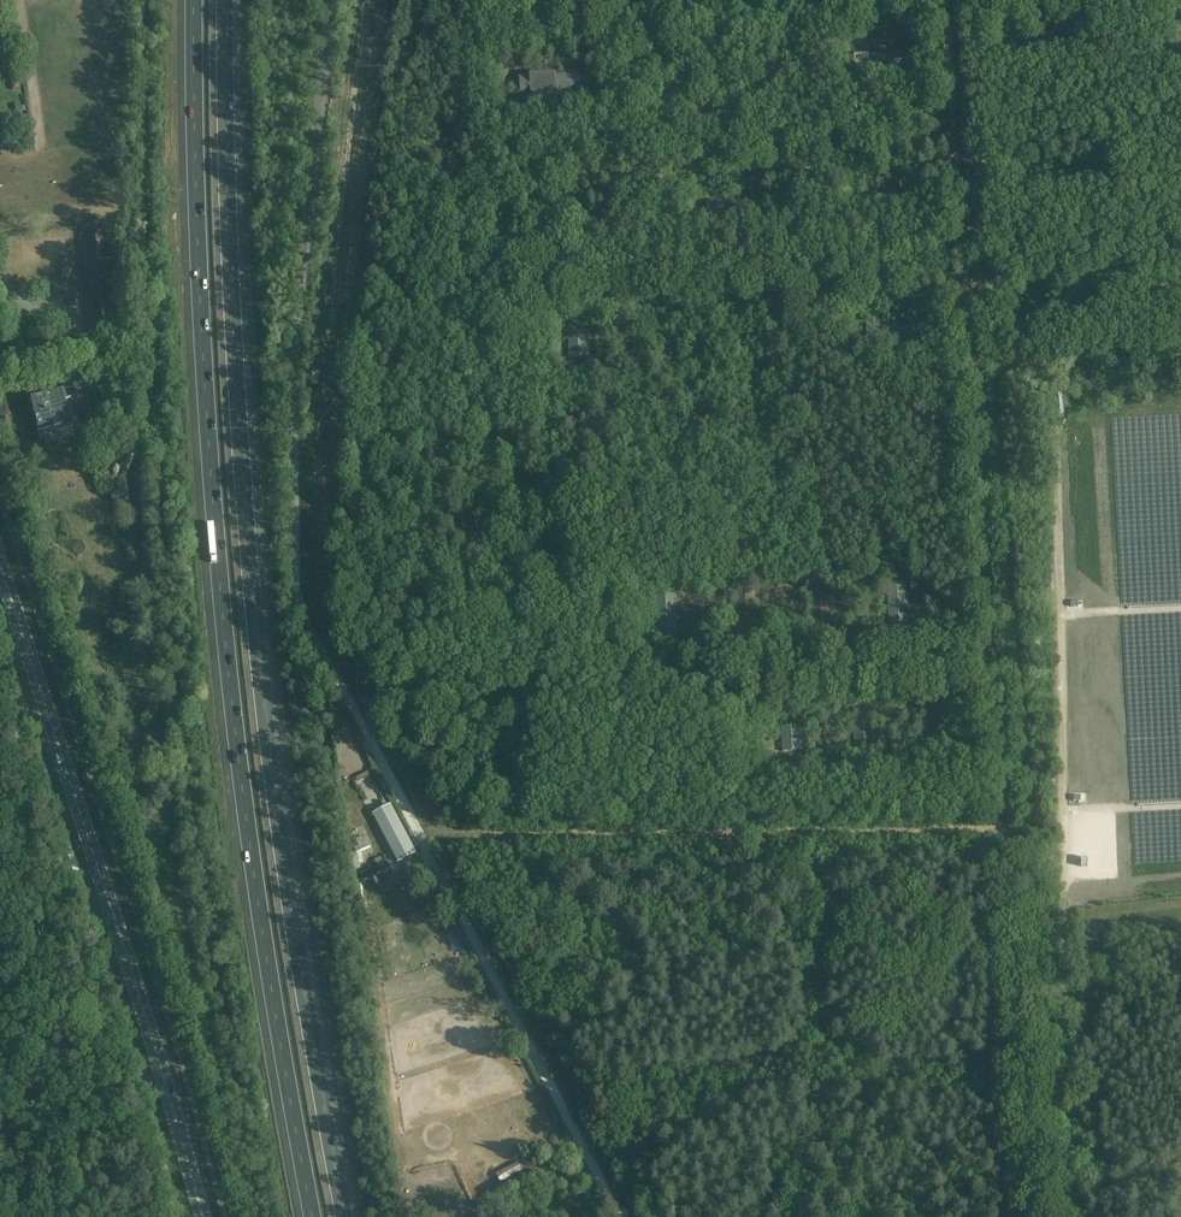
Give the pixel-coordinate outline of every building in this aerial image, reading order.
[(903,53),(857,56),(853,57),(855,76),(905,72),(903,53)] [(518,74),(519,99),(527,98),(527,95),(551,94),(551,97),(580,95),(579,70),(550,72),(550,71),(526,72),(526,74),(518,74)] [(919,136),(919,148),(945,146),(945,134),(919,136)] [(88,226),(97,334),(110,333),(101,225),(88,226)] [(988,272),(988,280),(1004,280),(1004,272),(988,272)] [(811,277),(811,287),(826,286),(826,277),(811,277)] [(587,333),(571,334),(571,358),(588,358),(587,333)] [(16,347),(30,358),(35,351),(21,340),(16,347)] [(69,389),(46,395),(38,397),(37,392),(29,394),(29,395),(28,396),(27,397),(27,398),(28,399),(29,400),(30,400),(34,416),(34,417),(33,417),(33,418),(33,419),(33,420),(33,421),(34,421),(35,421),(36,421),(41,442),(42,442),(38,429),(54,425),(54,427),(62,424),(66,427),(71,425),(73,422),(72,414),(68,412),(67,412),(66,408),(64,408),(62,402),(71,399),(69,389)] [(886,584),(888,633),(909,632),(907,583),(886,584)] [(809,588),(811,637),(831,636),(829,587),(809,588)] [(734,592),(737,641),(757,640),(755,591),(734,592)] [(654,595),(656,645),(677,643),(675,594),(654,595)] [(920,720),(922,745),(942,743),(941,718),(920,720)] [(852,724),(854,749),(875,747),(873,722),(852,724)] [(780,728),(782,753),(803,751),(801,726),(780,728)] [(142,789),(148,810),(161,806),(154,785),(142,789)] [(391,805),(375,813),(401,862),(417,853),(391,805)] [(369,830),(357,832),(358,842),(370,841),(369,830)] [(356,863),(366,859),(359,844),(349,849),(356,863)] [(502,1176),(521,1167),(516,1156),(497,1165),(502,1176)]
